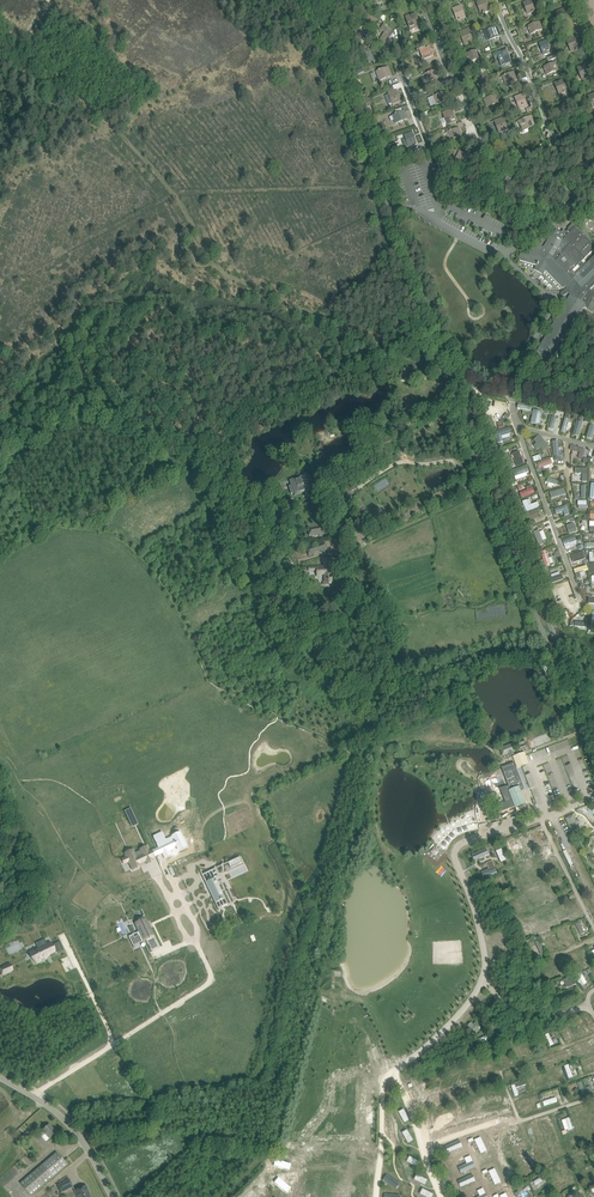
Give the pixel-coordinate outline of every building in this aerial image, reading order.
[(490,10),(487,0),(478,0),(476,1),(481,14),(490,10)] [(529,0),(523,3),(528,14),(535,11),(531,0),(530,0),(529,0)] [(465,18),(461,6),(453,9),(457,21),(465,18)] [(560,24),(568,21),(563,9),(556,12),(560,24)] [(411,30),(420,26),(415,13),(406,17),(411,30)] [(542,21),(539,22),(528,27),(531,34),(545,28),(542,21)] [(390,38),(393,32),(385,26),(386,25),(384,24),(380,30),(382,31),(383,31),(386,33),(381,40),(379,42),(384,45),(388,40),(392,42),(393,40),(390,38)] [(497,26),(492,28),(484,31),(488,41),(501,36),(497,26)] [(469,28),(465,30),(460,32),(465,45),(474,41),(469,28)] [(579,49),(574,37),(567,40),(571,52),(579,49)] [(547,40),(545,41),(539,43),(544,55),(551,52),(547,40)] [(433,60),(428,48),(420,51),(425,63),(433,60)] [(506,49),(497,53),(493,54),(495,59),(499,57),(502,66),(511,62),(506,49)] [(478,50),(466,55),(469,63),(481,58),(478,50)] [(555,63),(549,65),(544,67),(547,75),(558,70),(555,63)] [(585,65),(577,68),(582,80),(590,77),(585,65)] [(388,67),(376,72),(379,81),(391,76),(388,67)] [(440,77),(437,70),(425,74),(428,82),(440,77)] [(506,84),(507,84),(508,87),(511,86),(510,82),(517,80),(514,72),(503,76),(506,84)] [(491,85),(486,73),(478,76),(483,88),(491,85)] [(562,80),(555,83),(559,95),(567,92),(562,80)] [(388,93),(389,94),(386,95),(389,104),(392,103),(393,104),(401,101),(396,90),(388,93)] [(436,105),(448,100),(445,92),(433,97),(436,105)] [(523,94),(517,96),(515,97),(520,110),(528,107),(523,94)] [(496,95),(490,97),(484,99),(487,107),(499,102),(496,95)] [(364,100),(367,107),(374,105),(371,97),(364,100)] [(571,102),(559,107),(562,114),(574,110),(571,102)] [(452,109),(446,111),(444,112),(449,124),(456,121),(452,109)] [(404,111),(393,115),(396,123),(407,119),(404,111)] [(519,121),(523,131),(535,126),(531,116),(519,121)] [(504,117),(494,121),(499,133),(508,130),(504,117)] [(459,128),(453,130),(450,131),(447,132),(450,140),(462,136),(459,128)] [(412,132),(404,135),(409,147),(417,144),(412,132)] [(473,158),(460,151),(455,160),(469,167),(473,158)] [(548,205),(548,196),(541,196),(541,190),(534,190),(534,205),(541,205),(548,205)] [(591,291),(590,291),(590,289),(593,285),(593,257),(576,275),(573,271),(585,259),(593,250),(593,244),(573,223),(568,228),(569,229),(566,231),(563,230),(562,232),(556,229),(552,237),(550,236),(543,249),(539,247),(540,246),(526,242),(524,248),(521,257),(539,262),(536,267),(545,271),(547,267),(566,286),(565,286),(571,295),(558,317),(556,316),(554,317),(553,319),(553,322),(554,323),(535,355),(553,366),(555,362),(552,360),(584,307),(586,308),(587,309),(593,313),(593,293),(591,291)] [(402,370),(401,375),(400,381),(407,382),(408,375),(426,379),(427,373),(415,371),(416,369),(406,367),(406,370),(405,370),(405,371),(402,370)] [(405,403),(405,415),(413,415),(413,403),(405,403)] [(543,411),(533,409),(531,423),(541,424),(543,411)] [(579,438),(583,423),(577,422),(573,437),(579,438)] [(429,441),(434,437),(423,424),(418,428),(429,441)] [(509,428),(495,432),(498,443),(503,441),(502,436),(511,433),(509,428)] [(540,435),(534,440),(537,443),(534,446),(538,450),(540,448),(543,451),(549,446),(540,435)] [(290,450),(282,453),(285,460),(292,457),(293,456),(290,450)] [(578,462),(582,462),(583,450),(575,450),(575,459),(578,459),(578,462)] [(519,451),(513,454),(518,466),(524,463),(519,451)] [(537,465),(539,471),(553,466),(551,460),(537,465)] [(513,472),(514,477),(527,472),(525,468),(513,472)] [(588,468),(575,468),(575,474),(582,474),(582,482),(588,482),(588,468)] [(291,494),(294,493),(295,495),(303,493),(310,490),(309,485),(311,485),(309,477),(305,478),(305,476),(297,478),(297,477),(289,480),(291,485),(288,486),(291,494)] [(562,482),(547,478),(546,484),(560,488),(562,482)] [(522,499),(535,494),(532,487),(527,488),(528,492),(520,495),(522,499)] [(550,495),(551,500),(567,495),(565,490),(550,495)] [(527,500),(522,502),(526,512),(540,507),(539,504),(538,502),(529,506),(527,500)] [(566,506),(555,510),(557,514),(563,511),(565,516),(569,514),(566,506)] [(536,510),(527,513),(530,520),(539,517),(536,510)] [(307,524),(308,530),(309,536),(321,534),(320,523),(307,524)] [(569,534),(577,531),(575,523),(566,526),(569,534)] [(576,541),(575,536),(563,540),(565,545),(566,548),(569,547),(570,547),(569,543),(576,541)] [(541,538),(537,539),(540,549),(554,544),(552,540),(543,543),(541,538)] [(325,542),(306,548),(308,556),(313,555),(313,553),(320,551),(321,552),(327,550),(325,542)] [(541,553),(546,565),(550,564),(546,551),(541,553)] [(582,552),(572,555),(573,559),(574,562),(586,559),(584,551),(582,552)] [(332,566),(332,558),(322,558),(322,562),(323,562),(323,566),(316,566),(316,567),(316,568),(316,570),(316,574),(316,576),(319,576),(319,574),(324,574),(324,582),(322,582),(323,585),(324,585),(330,585),(332,585),(332,579),(334,579),(333,579),(333,573),(333,572),(332,572),(332,568),(331,566),(332,566)] [(551,569),(554,576),(565,570),(562,564),(551,569)] [(574,571),(575,576),(589,572),(588,567),(574,571)] [(550,578),(552,583),(563,579),(562,574),(550,578)] [(507,742),(504,752),(514,755),(517,745),(507,742)] [(526,805),(513,770),(504,773),(509,786),(501,789),(506,803),(495,807),(498,814),(515,807),(516,808),(526,805)] [(579,818),(578,819),(575,813),(566,817),(573,831),(583,826),(579,818)] [(535,835),(538,843),(545,840),(541,832),(535,835)] [(158,835),(153,837),(158,848),(160,848),(164,858),(171,855),(169,850),(172,849),(172,848),(176,846),(178,850),(186,847),(180,833),(172,837),(174,841),(167,845),(163,838),(160,840),(158,835)] [(518,840),(523,849),(530,845),(525,836),(518,840)] [(505,842),(511,856),(515,855),(512,848),(513,847),(512,845),(511,846),(509,840),(505,842)] [(127,857),(122,859),(124,864),(129,861),(133,870),(141,866),(139,863),(145,861),(147,864),(153,861),(152,857),(155,856),(152,850),(149,852),(147,846),(140,850),(140,851),(135,853),(134,851),(126,855),(127,857)] [(490,846),(479,852),(483,859),(494,853),(490,846)] [(240,857),(234,859),(237,865),(242,862),(240,857)] [(496,857),(485,865),(490,871),(501,864),(496,857)] [(548,867),(550,871),(557,868),(558,871),(562,869),(558,859),(553,861),(555,864),(548,867)] [(532,868),(537,880),(545,877),(540,865),(532,868)] [(215,869),(202,874),(206,882),(205,882),(209,889),(210,889),(212,894),(212,895),(215,902),(218,909),(227,904),(221,890),(220,891),(217,885),(218,885),(215,879),(219,877),(215,869)] [(518,884),(519,886),(524,884),(519,872),(513,874),(517,881),(516,881),(517,884),(518,884)] [(503,890),(510,888),(507,878),(500,880),(503,890)] [(553,879),(545,884),(552,897),(560,892),(553,879)] [(527,889),(534,901),(538,899),(531,887),(527,889)] [(523,906),(530,903),(524,891),(517,895),(523,906)] [(561,924),(569,921),(564,908),(556,912),(561,924)] [(447,910),(433,917),(439,927),(452,920),(447,910)] [(583,911),(578,913),(576,910),(570,913),(573,921),(585,915),(583,911)] [(129,936),(128,936),(134,947),(134,946),(133,945),(146,939),(146,940),(148,944),(155,941),(156,941),(144,915),(143,916),(144,916),(139,919),(138,918),(139,921),(135,923),(139,931),(142,936),(139,937),(139,936),(134,938),(135,939),(131,940),(129,936)] [(525,923),(529,936),(542,932),(538,919),(525,923)] [(575,924),(581,935),(585,933),(579,922),(575,924)] [(541,926),(543,932),(550,929),(548,923),(541,926)] [(562,943),(570,940),(565,928),(557,932),(562,943)] [(551,945),(553,944),(551,937),(543,939),(547,951),(552,949),(551,945)] [(539,949),(543,955),(545,953),(538,938),(535,939),(536,942),(534,943),(538,949),(539,949)] [(38,948),(30,952),(33,958),(34,958),(37,963),(45,959),(45,958),(44,957),(50,954),(51,955),(57,952),(54,945),(52,946),(50,943),(47,944),(45,939),(36,943),(38,948)] [(583,956),(586,966),(593,964),(590,953),(583,956)] [(479,955),(467,960),(470,966),(482,961),(479,955)] [(579,957),(572,959),(575,966),(582,964),(579,957)] [(567,958),(560,960),(565,972),(572,970),(567,958)] [(435,975),(441,972),(436,961),(430,964),(435,975)] [(547,981),(560,976),(557,968),(544,973),(547,981)] [(576,975),(581,986),(587,983),(581,972),(576,975)] [(564,979),(567,988),(577,985),(574,975),(564,979)] [(353,1021),(357,1023),(361,1014),(357,1012),(353,1021)] [(319,1019),(321,1023),(330,1017),(328,1013),(319,1019)] [(362,1022),(358,1032),(362,1034),(366,1024),(362,1022)] [(579,1025),(582,1034),(588,1032),(585,1023),(579,1025)] [(568,1042),(572,1040),(571,1037),(574,1036),(570,1028),(562,1031),(568,1042)] [(551,1047),(554,1046),(549,1034),(545,1036),(551,1047)] [(581,1056),(589,1053),(585,1041),(576,1044),(581,1056)] [(571,1048),(567,1049),(571,1060),(575,1058),(571,1048)] [(584,1059),(586,1066),(593,1064),(593,1056),(584,1059)] [(471,1061),(476,1073),(482,1070),(478,1058),(471,1061)] [(565,1066),(569,1078),(573,1077),(568,1064),(565,1066)] [(558,1083),(563,1081),(558,1069),(552,1071),(558,1083)] [(431,1075),(433,1082),(446,1078),(444,1071),(431,1075)] [(507,1076),(509,1082),(521,1078),(520,1072),(507,1076)] [(534,1089),(545,1085),(541,1074),(532,1077),(534,1081),(532,1082),(534,1089)] [(413,1081),(415,1088),(427,1085),(426,1078),(413,1081)] [(578,1083),(582,1093),(586,1092),(582,1081),(578,1083)] [(459,1086),(461,1095),(468,1093),(467,1085),(459,1086)] [(449,1102),(456,1099),(453,1089),(446,1092),(449,1102)] [(430,1097),(432,1108),(441,1106),(438,1095),(430,1097)] [(533,1109),(542,1106),(538,1095),(529,1098),(533,1109)] [(556,1097),(543,1101),(545,1106),(557,1102),(556,1097)] [(470,1103),(472,1110),(480,1108),(479,1102),(470,1103)] [(456,1117),(463,1114),(459,1106),(452,1109),(456,1117)] [(449,1108),(437,1114),(439,1118),(451,1112),(449,1108)] [(404,1109),(399,1112),(405,1123),(410,1120),(404,1109)] [(498,1112),(500,1120),(514,1116),(512,1109),(498,1112)] [(492,1112),(485,1114),(489,1124),(496,1122),(492,1112)] [(544,1134),(553,1132),(551,1125),(553,1124),(551,1120),(553,1120),(551,1114),(542,1117),(542,1120),(540,1121),(544,1134)] [(570,1117),(562,1119),(565,1129),(566,1129),(573,1127),(570,1117)] [(581,1134),(588,1132),(583,1118),(576,1121),(581,1134)] [(458,1123),(462,1134),(470,1131),(467,1120),(458,1123)] [(41,1131),(42,1132),(40,1134),(46,1141),(49,1138),(56,1132),(49,1124),(41,1131)] [(531,1135),(541,1132),(538,1125),(528,1128),(531,1135)] [(451,1128),(445,1131),(448,1139),(460,1133),(458,1129),(452,1132),(451,1128)] [(408,1130),(402,1133),(408,1143),(413,1141),(408,1130)] [(438,1130),(426,1135),(429,1142),(441,1138),(438,1130)] [(580,1146),(575,1131),(565,1135),(568,1142),(574,1139),(576,1147),(580,1146)] [(499,1136),(504,1149),(510,1147),(505,1134),(499,1136)] [(522,1134),(510,1139),(512,1144),(524,1139),(522,1134)] [(475,1140),(481,1153),(486,1151),(480,1138),(475,1140)] [(560,1150),(556,1142),(551,1144),(556,1152),(560,1150)] [(538,1159),(551,1154),(549,1149),(536,1155),(538,1159)] [(502,1158),(511,1154),(509,1150),(500,1154),(502,1158)] [(574,1154),(579,1165),(587,1162),(582,1150),(574,1154)] [(482,1167),(488,1165),(486,1156),(492,1154),(491,1151),(479,1154),(482,1167)] [(57,1152),(42,1165),(20,1183),(31,1196),(67,1165),(57,1152)] [(409,1156),(406,1162),(417,1167),(420,1162),(409,1156)] [(561,1167),(562,1170),(577,1164),(573,1156),(561,1162),(562,1166),(561,1167)] [(529,1157),(520,1159),(523,1169),(532,1167),(529,1157)] [(342,1166),(344,1159),(337,1158),(336,1164),(342,1166)] [(275,1165),(289,1168),(290,1163),(276,1160),(275,1165)] [(472,1162),(459,1168),(461,1172),(474,1167),(472,1162)] [(516,1178),(521,1176),(516,1163),(511,1165),(514,1174),(509,1177),(512,1185),(517,1182),(516,1178)] [(588,1180),(593,1177),(593,1166),(584,1171),(588,1180)] [(490,1171),(495,1184),(500,1182),(494,1169),(490,1171)] [(474,1177),(477,1184),(487,1181),(484,1173),(474,1177)] [(387,1175),(383,1180),(396,1189),(399,1184),(387,1175)] [(417,1175),(414,1180),(425,1185),(428,1180),(417,1175)] [(471,1176),(459,1182),(461,1186),(474,1180),(471,1176)] [(534,1182),(536,1186),(545,1180),(542,1176),(534,1182)] [(69,1179),(58,1185),(61,1192),(73,1187),(69,1179)] [(275,1183),(287,1191),(290,1187),(279,1179),(275,1183)] [(497,1186),(500,1192),(510,1187),(507,1181),(497,1186)] [(75,1191),(78,1196),(91,1196),(88,1191),(89,1191),(86,1186),(75,1191)] [(518,1192),(520,1195),(530,1189),(528,1186),(518,1192)] [(420,1194),(426,1196),(432,1196),(434,1194),(423,1189),(420,1194)]
